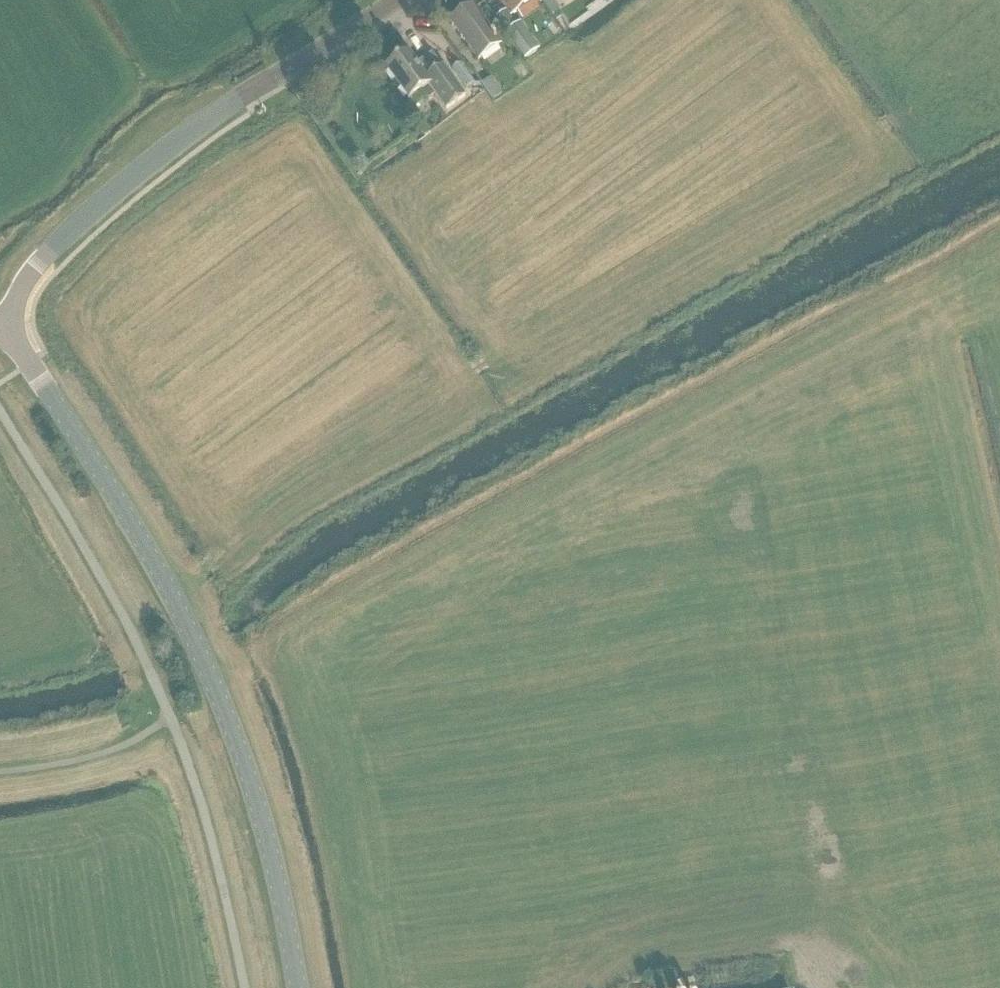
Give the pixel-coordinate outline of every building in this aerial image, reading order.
[(511,15),(532,0),(500,0),(511,15)] [(542,3),(552,16),(560,10),(553,0),(547,0),(542,3)] [(451,22),(478,61),(501,45),(473,6),(451,22)] [(517,25),(506,10),(495,17),(524,60),(539,49),(521,23),(517,25)] [(445,109),(451,105),(465,95),(444,66),(426,79),(408,53),(386,68),(409,101),(423,92),(429,100),(435,96),(445,109)] [(497,85),(492,76),(485,81),(481,84),(492,100),(503,93),(497,85)]
